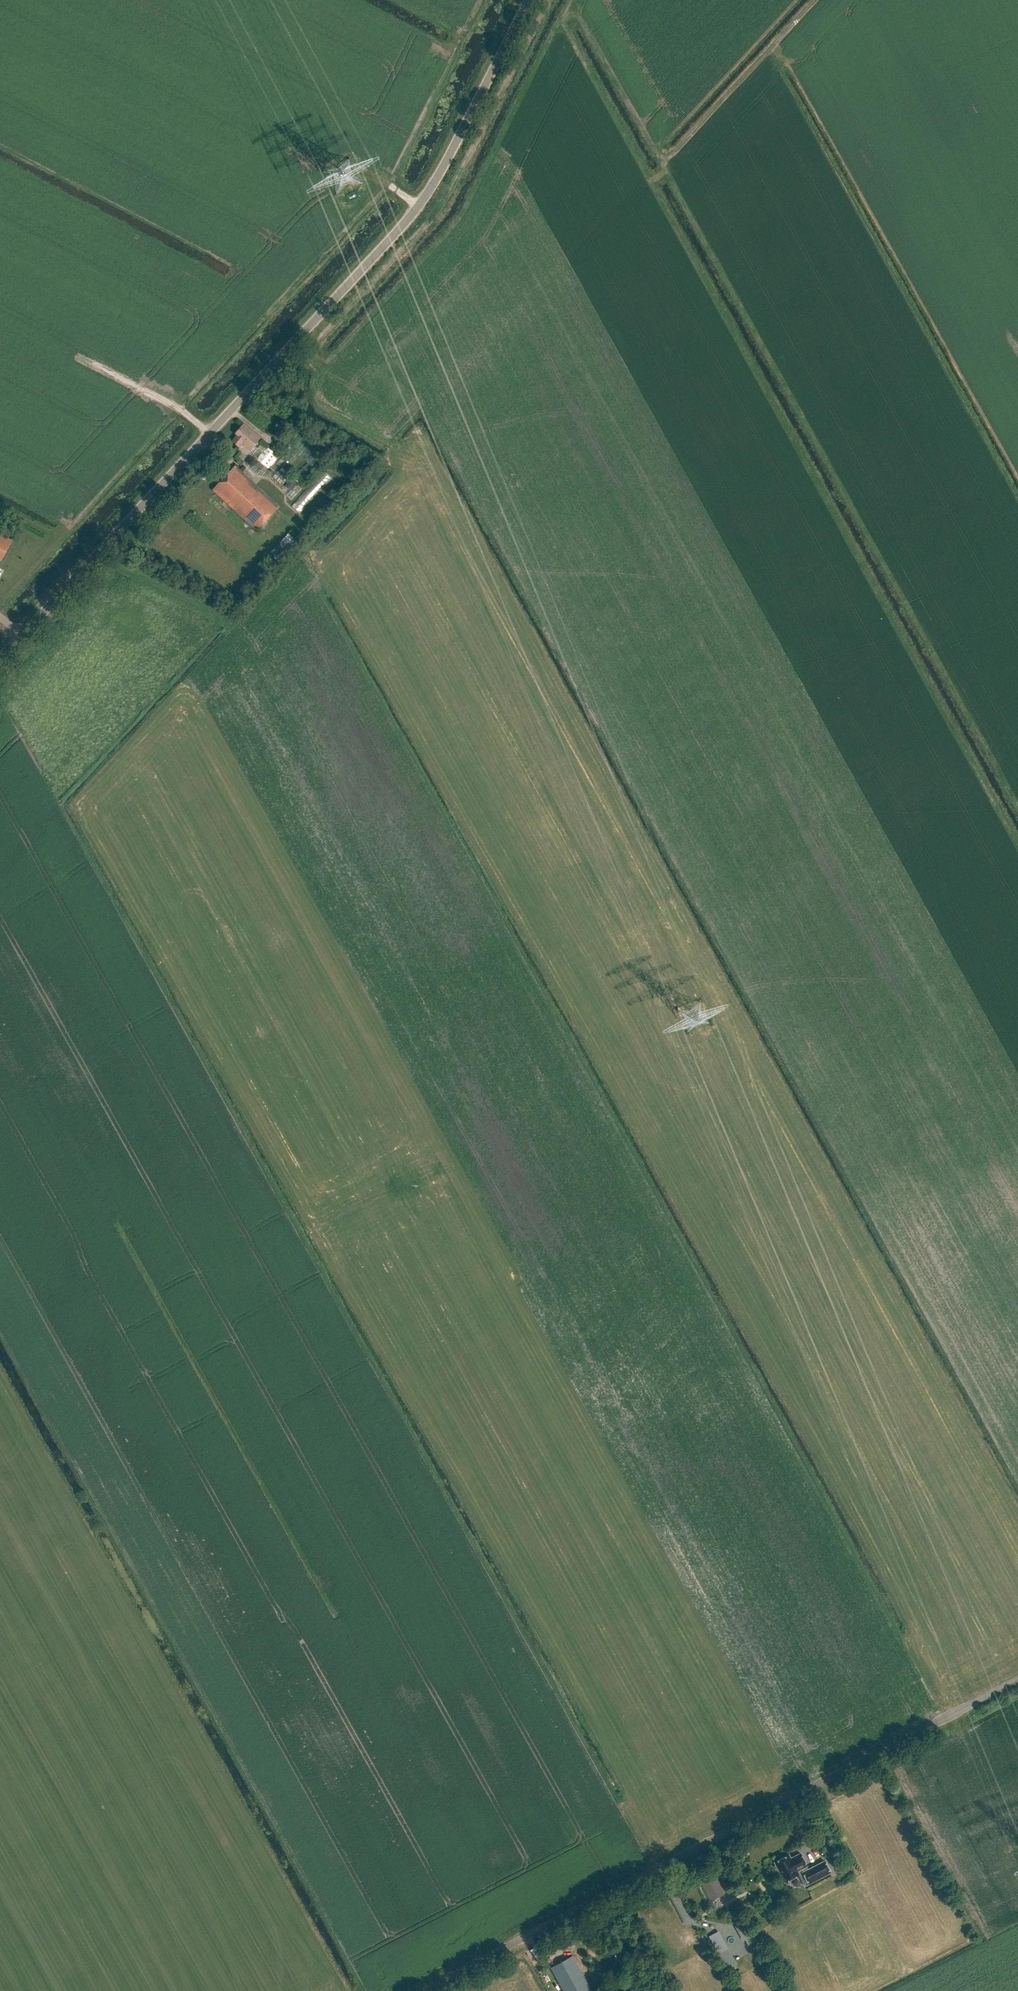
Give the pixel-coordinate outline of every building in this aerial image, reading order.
[(261,438),(243,424),(235,434),(237,435),(232,442),(239,448),(242,444),(251,451),(261,438)] [(278,456),(267,448),(258,460),(268,468),(278,456)] [(264,467),(258,461),(254,465),(261,471),(264,467)] [(257,531),(279,507),(235,466),(213,490),(257,531)] [(284,483),(291,475),(283,468),(276,476),(284,483)] [(298,483),(301,479),(295,474),(285,486),(291,491),(298,483)] [(283,557),(297,542),(288,533),(268,555),(277,565),(284,558),(283,557)] [(2,561),(13,540),(0,534),(0,560),(2,561)] [(808,1870),(806,1866),(807,1866),(801,1853),(791,1858),(789,1855),(775,1862),(776,1865),(775,1865),(775,1867),(776,1870),(778,1871),(779,1870),(785,1882),(799,1874),(797,1871),(802,1869),(804,1872),(803,1872),(809,1884),(831,1872),(825,1861),(808,1870)] [(711,1902),(726,1895),(715,1873),(701,1880),(711,1902)] [(744,1980),(719,1932),(710,1937),(736,1984),(744,1980)] [(615,1957),(626,1953),(623,1944),(613,1947),(614,1949),(612,1949),(613,1952),(615,1957)] [(564,1990),(592,1990),(573,1957),(552,1968),(564,1990)]
